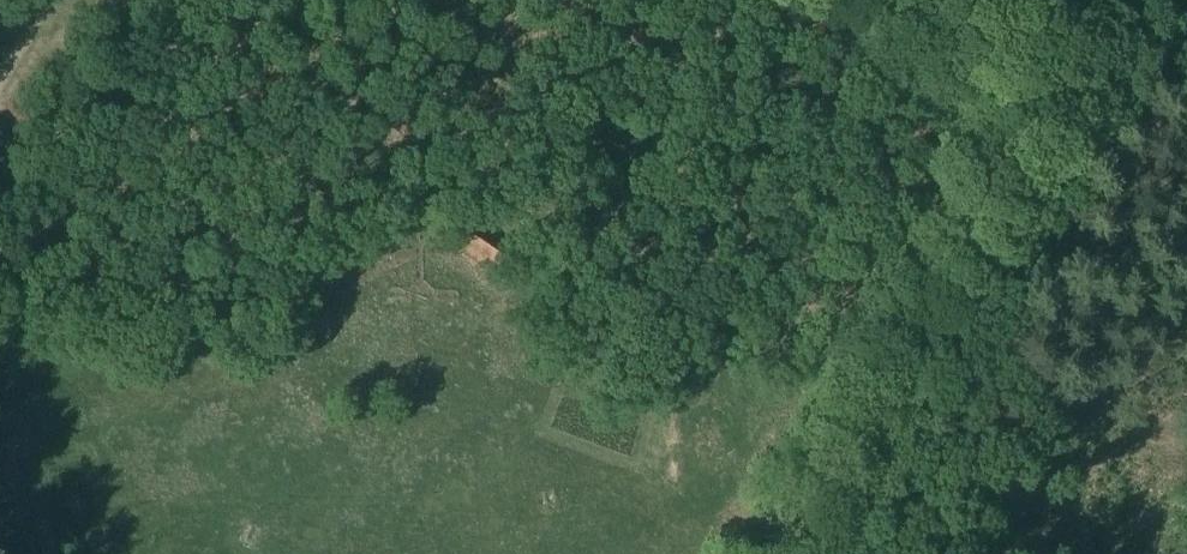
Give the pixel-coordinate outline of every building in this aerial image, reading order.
[(448,216),(432,235),(511,288),(525,267),(448,216)]
